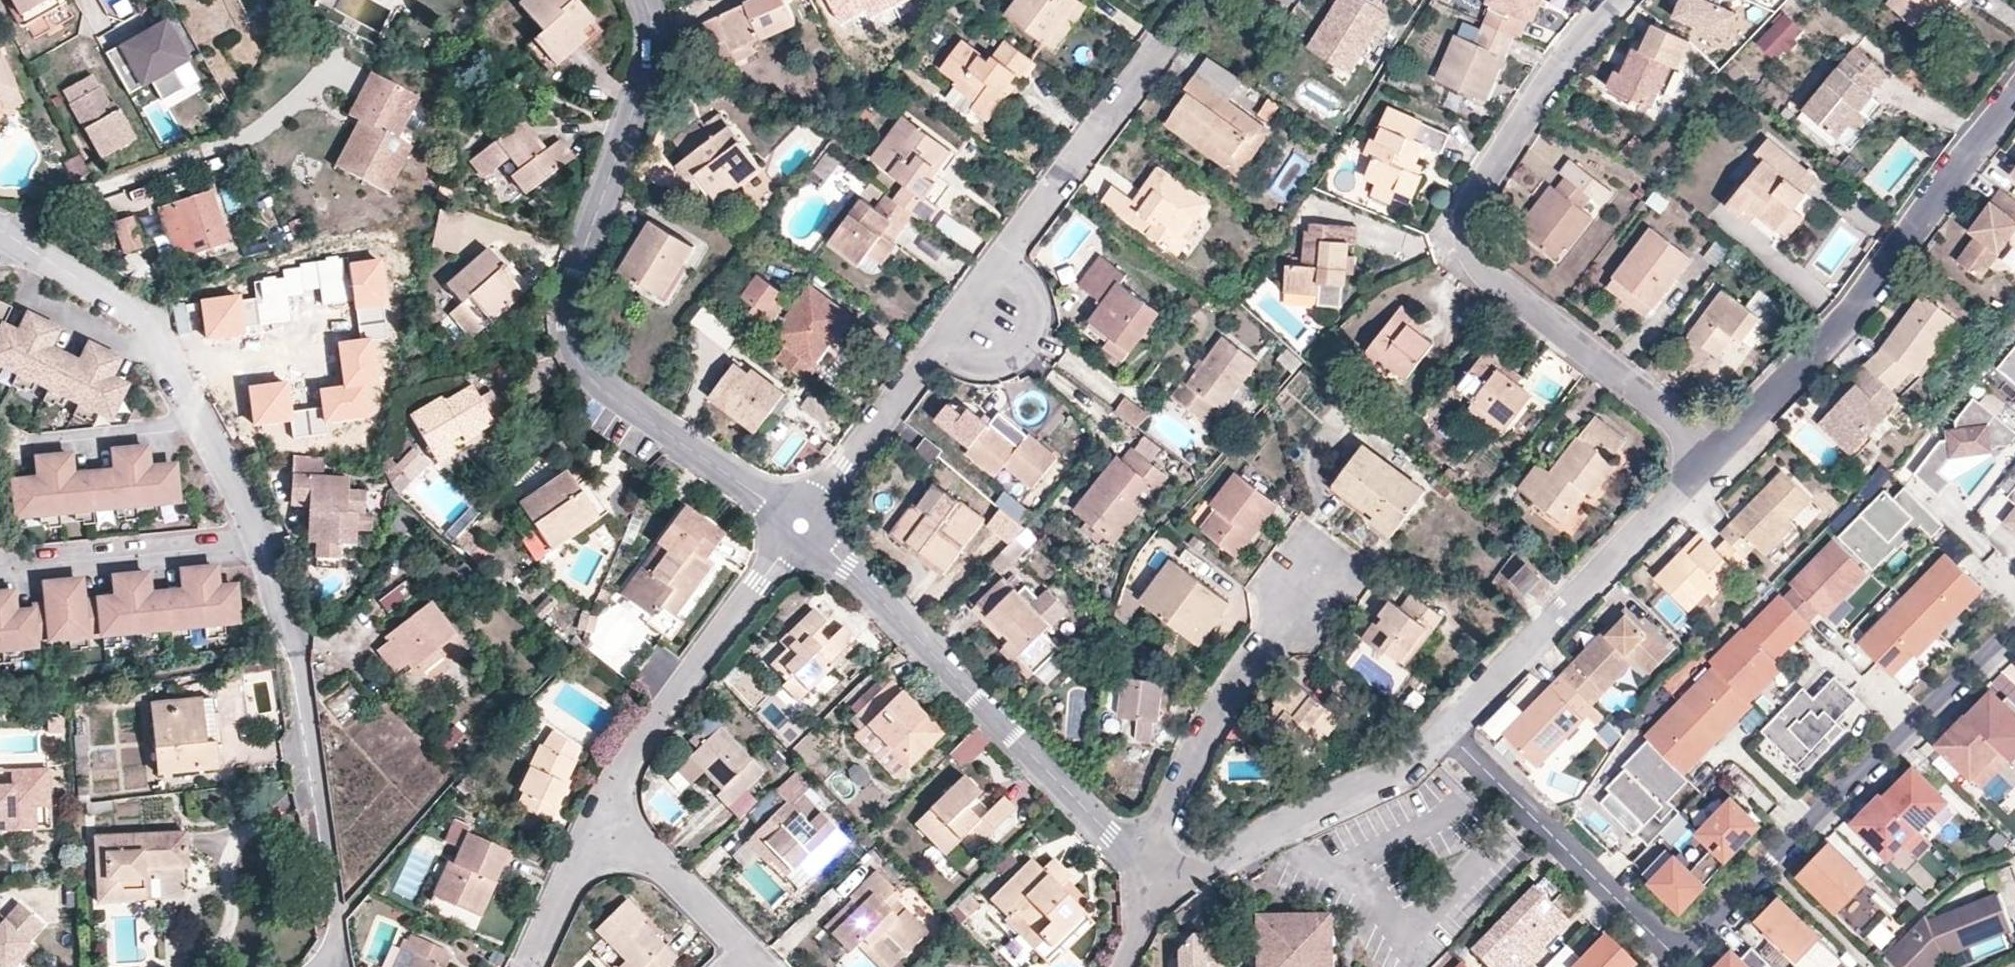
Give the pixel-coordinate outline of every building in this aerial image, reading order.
[(25,28),(67,5),(65,0),(9,0),(25,28)] [(533,42),(548,60),(579,32),(572,23),(585,12),(575,0),(525,0),(518,7),(541,34),(533,42)] [(702,23),(713,48),(726,42),(731,52),(750,44),(796,24),(785,0),(754,0),(702,23)] [(834,18),(861,4),(869,20),(908,0),(825,0),(834,18)] [(1007,14),(1047,45),(1080,2),(1078,0),(1018,0),(1007,14)] [(1390,14),(1367,0),(1339,0),(1325,23),(1332,27),(1316,51),(1351,74),(1390,14)] [(1397,3),(1391,0),(1367,0),(1390,14),(1397,3)] [(1524,17),(1534,21),(1541,5),(1535,2),(1536,0),(1491,0),(1492,0),(1482,23),(1515,37),(1524,17)] [(1678,3),(1672,17),(1725,40),(1736,13),(1718,6),(1720,0),(1679,0),(1678,3)] [(1888,3),(1929,37),(1943,20),(1937,16),(1950,0),(1891,0),(1888,3)] [(1088,7),(1080,2),(1047,45),(1055,51),(1088,7)] [(599,28),(585,12),(572,23),(579,32),(548,60),(533,42),(525,49),(547,75),(599,28)] [(1791,39),(1800,29),(1783,13),(1756,41),(1773,57),(1782,48),(1786,52),(1795,42),(1791,39)] [(121,47),(106,55),(130,96),(152,84),(163,103),(186,90),(174,70),(189,62),(167,23),(122,49),(121,47)] [(1310,47),(1316,51),(1332,27),(1325,23),(1310,47)] [(1506,57),(1515,37),(1482,23),(1480,28),(1466,23),(1460,36),(1457,35),(1437,80),(1483,101),(1503,56),(1506,57)] [(1633,47),(1621,73),(1613,90),(1652,108),(1672,67),(1677,68),(1690,41),(1653,24),(1641,51),(1633,47)] [(311,38),(300,30),(292,41),(303,49),(311,38)] [(1020,79),(1034,61),(1006,40),(990,61),(962,41),(940,69),(957,82),(956,85),(977,102),(971,109),(988,123),(1010,95),(1004,90),(1016,76),(1020,79)] [(755,55),(750,44),(731,52),(726,42),(713,48),(722,69),(755,55)] [(1880,102),(1869,92),(1857,84),(1863,75),(1874,85),(1885,72),(1854,48),(1803,111),(1836,139),(1847,125),(1860,110),(1868,116),(1880,102)] [(1244,82),(1208,59),(1196,76),(1231,101),(1244,82)] [(1605,86),(1613,90),(1621,73),(1613,69),(1605,86)] [(419,99),(372,74),(348,116),(358,121),(372,129),(347,174),(386,195),(411,149),(396,141),(419,99)] [(1869,92),(1874,85),(1863,75),(1857,84),(1869,92)] [(1254,140),(1265,125),(1231,101),(1196,76),(1185,90),(1189,94),(1182,104),(1167,124),(1229,167),(1250,137),(1254,140)] [(101,160),(136,139),(121,113),(116,116),(111,109),(101,91),(100,91),(92,78),(65,94),(72,107),(71,108),(101,160)] [(966,114),(971,109),(977,102),(956,85),(946,99),(966,114)] [(693,102),(696,91),(684,87),(680,98),(693,102)] [(1177,100),(1182,104),(1189,94),(1185,90),(1177,100)] [(1281,107),(1268,99),(1258,116),(1271,124),(1281,107)] [(117,106),(111,109),(116,116),(121,113),(117,106)] [(1365,179),(1377,184),(1397,192),(1413,199),(1422,176),(1413,171),(1425,144),(1443,152),(1450,134),(1388,107),(1379,127),(1384,129),(1378,141),(1372,138),(1365,155),(1373,159),(1365,179)] [(1856,131),(1868,116),(1860,110),(1847,125),(1856,131)] [(864,128),(873,117),(866,111),(857,123),(864,128)] [(676,142),(688,157),(702,175),(720,200),(761,168),(721,117),(707,127),(702,121),(676,142)] [(909,142),(920,128),(906,117),(895,131),(909,142)] [(347,174),(372,129),(358,121),(333,166),(347,174)] [(524,121),(517,126),(539,154),(545,150),(524,121)] [(1273,130),(1265,125),(1254,140),(1250,137),(1229,167),(1240,175),(1273,130)] [(539,154),(517,126),(470,161),(483,180),(510,160),(519,171),(515,174),(529,192),(574,160),(559,140),(545,150),(539,154)] [(909,142),(895,131),(872,160),(905,185),(895,200),(913,214),(926,224),(937,208),(926,199),(936,185),(931,180),(924,176),(945,147),(920,128),(909,142)] [(1795,186),(1806,170),(1768,139),(1755,154),(1762,160),(1726,203),(1749,223),(1756,214),(1775,228),(1792,208),(1804,194),(1795,186)] [(924,176),(931,180),(952,152),(945,147),(924,176)] [(88,174),(78,155),(63,162),(73,181),(88,174)] [(831,182),(840,162),(824,155),(815,175),(831,182)] [(693,182),(702,175),(688,157),(680,164),(693,182)] [(1566,178),(1557,190),(1523,233),(1555,258),(1565,246),(1567,248),(1592,217),(1581,208),(1589,196),(1601,204),(1612,190),(1571,158),(1560,173),(1566,178)] [(1198,218),(1209,202),(1160,168),(1142,192),(1153,200),(1145,210),(1134,201),(1113,187),(1101,202),(1168,249),(1192,214),(1198,218)] [(1817,179),(1806,170),(1795,186),(1804,194),(1817,179)] [(523,197),(529,192),(515,174),(510,178),(523,197)] [(1392,203),(1397,192),(1377,184),(1372,194),(1392,203)] [(1518,228),(1523,233),(1557,190),(1551,185),(1518,228)] [(1646,192),(1639,187),(1634,193),(1641,199),(1646,192)] [(1656,187),(1645,203),(1660,214),(1671,198),(1656,187)] [(2004,188),(1979,221),(1986,225),(1979,234),(1960,259),(1984,276),(2014,233),(2014,196),(2004,188)] [(1142,192),(1134,201),(1145,210),(1153,200),(1142,192)] [(160,209),(166,228),(182,223),(193,257),(227,246),(210,193),(160,209)] [(891,243),(913,214),(895,200),(888,195),(875,211),(863,201),(830,242),(859,264),(866,254),(882,266),(897,247),(891,243)] [(1803,218),(1792,208),(1775,228),(1773,231),(1785,240),(1803,218)] [(431,251),(457,256),(465,218),(439,213),(431,251)] [(1185,236),(1198,218),(1192,214),(1168,249),(1178,256),(1189,239),(1185,236)] [(308,233),(303,220),(289,225),(293,238),(308,233)] [(142,249),(133,221),(114,226),(123,254),(142,249)] [(1986,225),(1979,221),(1972,230),(1979,234),(1986,225)] [(694,246),(652,222),(621,272),(664,297),(694,246)] [(177,262),(193,257),(182,223),(166,228),(177,262)] [(1354,245),(1355,226),(1311,224),(1311,232),(1306,232),(1303,266),(1287,265),(1285,291),(1319,293),(1319,284),(1337,286),(1345,286),(1346,274),(1347,256),(1348,244),(1354,245)] [(1653,306),(1691,257),(1653,228),(1615,276),(1653,306)] [(1717,267),(1732,248),(1719,239),(1705,258),(1717,267)] [(461,305),(450,314),(472,339),(492,322),(529,290),(514,271),(509,274),(489,251),(446,288),(461,305)] [(1736,271),(1746,261),(1736,252),(1727,261),(1736,271)] [(875,276),(882,266),(866,254),(859,264),(875,276)] [(347,256),(316,261),(322,303),(349,300),(353,299),(347,256)] [(1104,304),(1092,320),(1113,336),(1108,341),(1128,355),(1160,313),(1120,283),(1127,275),(1101,256),(1080,285),(1104,304)] [(1355,257),(1347,256),(1346,274),(1355,275),(1355,257)] [(380,257),(349,262),(355,305),(382,301),(386,300),(380,257)] [(300,264),(303,291),(319,289),(316,262),(300,264)] [(284,268),(287,295),(303,293),(300,266),(284,268)] [(775,334),(764,349),(808,381),(820,367),(814,362),(849,317),(811,288),(788,320),(780,316),(787,307),(778,299),(782,293),(759,275),(743,298),(754,307),(750,315),(775,334)] [(284,276),(252,280),(259,323),(286,319),(290,319),(284,276)] [(1645,317),(1653,306),(1615,276),(1606,288),(1645,317)] [(1335,303),(1337,286),(1319,284),(1319,293),(1318,301),(1335,303)] [(1758,287),(1744,305),(1760,318),(1742,343),(1748,348),(1783,307),(1758,287)] [(1734,337),(1742,343),(1760,318),(1744,305),(1724,289),(1688,336),(1691,338),(1713,355),(1717,358),(1734,337)] [(1926,291),(1903,323),(1909,328),(1932,296),(1926,291)] [(238,293),(201,298),(206,336),(243,331),(242,324),(238,297),(238,293)] [(238,297),(242,324),(258,322),(254,295),(238,297)] [(1,361),(14,368),(9,379),(27,388),(33,376),(44,382),(40,395),(56,403),(63,391),(76,397),(70,409),(89,419),(95,407),(108,413),(124,380),(109,373),(117,354),(88,340),(78,357),(49,342),(57,324),(25,309),(15,325),(2,319),(8,301),(0,296),(0,363),(1,361)] [(1879,352),(1869,364),(1897,391),(1918,368),(1920,371),(1933,353),(1960,317),(1932,296),(1909,328),(1903,323),(1893,336),(1885,346),(1879,352)] [(382,301),(355,305),(360,339),(371,338),(387,335),(382,301)] [(740,331),(704,305),(691,322),(726,348),(740,331)] [(1434,345),(1421,335),(1409,325),(1415,318),(1401,307),(1368,350),(1385,363),(1407,380),(1434,345)] [(1427,327),(1415,318),(1409,325),(1421,335),(1427,327)] [(1088,326),(1108,341),(1113,336),(1092,320),(1088,326)] [(1257,361),(1223,336),(1189,383),(1185,381),(1172,397),(1204,421),(1215,408),(1220,412),(1257,361)] [(371,338),(360,339),(340,342),(345,385),(365,382),(376,381),(371,338)] [(1713,355),(1691,338),(1679,354),(1700,371),(1713,355)] [(1123,362),(1128,355),(1108,341),(1104,347),(1123,362)] [(1303,362),(1287,348),(1276,360),(1292,374),(1303,362)] [(1377,372),(1385,363),(1368,350),(1361,359),(1377,372)] [(1534,396),(1519,385),(1500,368),(1504,363),(1488,350),(1459,387),(1474,400),(1469,409),(1503,436),(1534,396)] [(2001,369),(2014,381),(2014,353),(2001,369)] [(1524,379),(1504,363),(1500,368),(1519,385),(1524,379)] [(772,412),(786,395),(753,370),(749,375),(736,364),(711,397),(751,428),(766,406),(772,412)] [(1897,391),(1869,364),(1854,379),(1858,384),(1841,403),(1823,421),(1848,444),(1865,427),(1873,434),(1891,415),(1887,411),(1902,396),(1897,391)] [(1172,371),(1164,365),(1151,383),(1159,389),(1172,371)] [(255,420),(292,415),(291,409),(287,379),(250,384),(255,420)] [(1858,384),(1854,379),(1835,398),(1841,403),(1858,384)] [(368,415),(365,382),(345,385),(323,387),(325,404),(327,420),(368,415)] [(495,425),(473,387),(443,404),(442,400),(411,417),(432,455),(462,438),(465,443),(495,425)] [(840,404),(816,387),(804,403),(828,421),(840,404)] [(1982,404),(1998,417),(2007,405),(1991,392),(1982,404)] [(1115,411),(1138,429),(1149,414),(1124,397),(1115,411)] [(1915,476),(1941,496),(1953,480),(1941,471),(1953,455),(1991,450),(1990,444),(1993,440),(1999,445),(2011,447),(2014,442),(2014,430),(1998,417),(1982,404),(1975,399),(1957,423),(1958,433),(1950,434),(1951,441),(1942,442),(1915,476)] [(327,420),(325,404),(291,409),(292,415),(295,435),(328,430),(327,420)] [(757,432),(772,412),(766,406),(751,428),(757,432)] [(1030,435),(1028,438),(1020,447),(991,425),(978,415),(960,438),(972,447),(968,453),(997,475),(1005,465),(1035,488),(1060,458),(1030,435)] [(998,415),(991,425),(1020,447),(1028,438),(998,415)] [(1595,416),(1552,472),(1531,499),(1564,525),(1588,494),(1593,497),(1618,465),(1612,460),(1626,441),(1595,416)] [(412,450),(404,436),(394,443),(400,455),(412,450)] [(1146,437),(1134,452),(1151,465),(1163,450),(1146,437)] [(467,448),(465,443),(462,438),(432,455),(438,466),(467,448)] [(937,456),(942,450),(927,439),(913,457),(928,468),(937,456)] [(1402,523),(1427,492),(1364,445),(1334,485),(1376,516),(1382,509),(1402,523)] [(180,505),(177,473),(174,473),(173,468),(151,470),(149,450),(115,453),(116,473),(75,477),(74,457),(38,459),(40,480),(19,482),(20,487),(15,488),(17,519),(37,517),(39,532),(61,530),(60,515),(79,513),(80,529),(102,527),(101,512),(115,511),(116,525),(160,522),(157,506),(180,505)] [(1953,455),(1941,471),(1953,480),(1997,455),(1991,450),(1953,455)] [(1166,477),(1151,465),(1134,452),(1133,451),(1123,463),(1118,460),(1078,509),(1116,540),(1141,510),(1133,503),(1148,485),(1155,490),(1166,477)] [(297,468),(296,456),(284,457),(284,468),(297,468)] [(389,461),(381,469),(389,488),(399,496),(413,483),(389,461)] [(1517,488),(1531,499),(1552,472),(1539,462),(1517,488)] [(1811,498),(1783,470),(1733,520),(1759,544),(1761,547),(1783,525),(1811,498)] [(306,497),(305,507),(316,508),(313,540),(312,555),(336,557),(338,541),(353,542),(354,510),(345,509),(348,475),(290,471),(288,497),(306,497)] [(550,552),(570,540),(566,533),(594,515),(577,489),(567,473),(519,506),(550,552)] [(1266,518),(1278,504),(1237,473),(1212,506),(1219,511),(1203,531),(1237,557),(1252,538),(1247,534),(1262,515),(1266,518)] [(586,483),(577,489),(594,515),(566,533),(570,540),(607,515),(586,483)] [(934,484),(919,505),(930,513),(946,492),(934,484)] [(1947,527),(1907,489),(1896,501),(1887,492),(1841,539),(1877,573),(1899,550),(1893,544),(1915,521),(1935,540),(1947,527)] [(1031,512),(1004,491),(993,504),(1000,509),(1020,525),(1031,512)] [(985,521),(946,492),(930,513),(919,505),(916,503),(890,536),(911,551),(915,546),(934,560),(929,565),(944,576),(985,521)] [(305,539),(313,540),(316,508),(305,507),(305,509),(307,510),(305,539)] [(708,561),(724,538),(684,508),(656,547),(667,555),(651,577),(641,570),(621,598),(652,619),(660,609),(674,619),(687,600),(681,595),(689,583),(696,588),(713,564),(708,561)] [(1020,525),(1000,509),(986,527),(1009,546),(1026,530),(1020,525)] [(1392,537),(1402,523),(1382,509),(1376,516),(1371,522),(1392,537)] [(401,510),(389,533),(405,541),(417,518),(401,510)] [(457,543),(478,521),(469,513),(448,535),(457,543)] [(1252,538),(1266,518),(1262,515),(1247,534),(1252,538)] [(1759,544),(1733,520),(1722,531),(1729,537),(1748,556),(1759,544)] [(1789,531),(1783,525),(1761,547),(1767,553),(1789,531)] [(1039,540),(1028,528),(1026,530),(1009,546),(991,564),(1002,576),(1039,540)] [(1748,556),(1729,537),(1719,547),(1702,531),(1658,576),(1689,608),(1709,588),(1733,565),(1739,571),(1751,559),(1748,556)] [(1199,552),(1205,544),(1193,536),(1187,545),(1199,552)] [(1844,599),(1867,575),(1835,543),(1794,585),(1798,588),(1786,600),(1809,622),(1821,611),(1823,613),(1841,595),(1844,599)] [(911,551),(929,565),(934,560),(915,546),(911,551)] [(335,566),(336,557),(312,555),(311,564),(335,566)] [(1943,637),(1986,593),(1951,559),(1908,603),(1943,637)] [(1218,620),(1231,603),(1175,561),(1143,602),(1200,645),(1210,632),(1202,627),(1211,614),(1218,620)] [(233,583),(215,584),(213,564),(182,567),(183,588),(150,591),(148,571),(116,573),(118,593),(83,596),(81,576),(46,579),(48,599),(29,601),(29,605),(13,607),(11,587),(0,588),(0,657),(17,656),(15,638),(50,635),(51,648),(87,645),(85,632),(102,630),(103,644),(120,643),(118,629),(135,627),(136,641),(154,639),(153,626),(168,624),(169,638),(188,637),(187,623),(202,622),(203,635),(220,634),(219,620),(236,619),(233,583)] [(1733,565),(1709,588),(1716,595),(1739,571),(1733,565)] [(1527,593),(1541,578),(1528,566),(1513,580),(1527,593)] [(974,609),(985,621),(991,616),(1013,639),(1007,644),(1035,673),(1061,647),(1047,633),(1053,627),(1054,629),(1069,613),(1048,590),(1033,604),(1007,579),(974,609)] [(390,616),(418,597),(408,583),(380,601),(390,616)] [(687,600),(696,588),(689,583),(681,595),(687,600)] [(1530,600),(1539,609),(1554,592),(1545,584),(1530,600)] [(1127,591),(1117,620),(1134,626),(1144,596),(1127,591)] [(1393,602),(1381,616),(1387,620),(1366,643),(1378,653),(1383,647),(1402,663),(1440,617),(1414,595),(1402,609),(1393,602)] [(1827,617),(1844,599),(1841,595),(1823,613),(1827,617)] [(1777,661),(1812,625),(1809,622),(1786,600),(1784,597),(1761,619),(1760,618),(1747,632),(1777,661)] [(1943,637),(1908,603),(1864,648),(1896,679),(1918,657),(1921,660),(1943,637)] [(405,667),(406,668),(413,663),(416,670),(460,639),(433,604),(384,639),(388,643),(378,651),(395,675),(405,667)] [(1628,606),(1610,626),(1614,629),(1628,614),(1632,619),(1636,615),(1628,606)] [(828,665),(854,640),(843,628),(827,641),(818,632),(826,624),(812,611),(785,637),(793,645),(785,652),(770,666),(787,682),(793,676),(808,691),(825,675),(831,669),(828,665)] [(1210,632),(1218,620),(1211,614),(1202,627),(1210,632)] [(1610,626),(1564,674),(1594,703),(1608,688),(1600,681),(1637,642),(1659,664),(1672,650),(1636,615),(1632,619),(1628,614),(1614,629),(1610,626)] [(985,621),(1007,644),(1013,639),(991,616),(985,621)] [(1362,639),(1366,643),(1387,620),(1381,616),(1362,639)] [(1784,668),(1777,661),(1747,632),(1735,644),(1733,642),(1712,664),(1717,669),(1751,703),(1784,668)] [(778,644),(785,652),(793,645),(785,637),(778,644)] [(463,644),(460,639),(416,670),(421,675),(463,644)] [(1652,672),(1659,664),(1637,642),(1600,681),(1608,688),(1638,658),(1652,672)] [(1028,680),(1035,673),(1007,644),(1000,651),(1028,680)] [(659,646),(641,674),(661,687),(679,659),(659,646)] [(1049,687),(1069,669),(1059,658),(1039,676),(1049,687)] [(411,674),(416,670),(413,663),(406,668),(411,674)] [(1751,703),(1717,669),(1683,705),(1720,741),(1754,706),(1751,703)] [(1594,703),(1564,674),(1508,732),(1541,764),(1590,714),(1598,706),(1594,703)] [(835,685),(825,675),(808,691),(793,676),(787,682),(811,707),(835,685)] [(1171,703),(1173,683),(1125,678),(1120,717),(1123,718),(1120,738),(1152,742),(1154,723),(1160,724),(1162,709),(1162,702),(1171,703)] [(1351,728),(1361,715),(1334,693),(1325,704),(1294,680),(1280,697),(1283,698),(1262,724),(1264,725),(1295,749),(1305,738),(1311,743),(1317,741),(1324,732),(1324,733),(1336,717),(1342,721),(1351,728)] [(1849,733),(1838,722),(1847,713),(1850,715),(1863,702),(1839,680),(1818,701),(1808,691),(1766,734),(1795,763),(1810,748),(1816,754),(1829,740),(1836,746),(1849,733)] [(907,768),(941,735),(891,683),(850,722),(859,732),(854,738),(894,778),(906,767),(907,768)] [(2007,705),(1996,694),(1990,701),(2001,712),(2007,705)] [(219,770),(212,700),(151,706),(157,776),(219,770)] [(2012,701),(2007,705),(2001,712),(1990,701),(1970,720),(2012,761),(2014,765),(2014,704),(2012,701)] [(1720,741),(1683,705),(1648,740),(1651,742),(1686,776),(1720,741)] [(1599,723),(1607,715),(1598,706),(1590,714),(1599,723)] [(1330,737),(1342,721),(1336,717),(1324,733),(1330,737)] [(1970,720),(1969,719),(1940,748),(1983,791),(2012,761),(1970,720)] [(86,736),(85,721),(76,722),(77,736),(86,736)] [(451,756),(465,733),(449,723),(435,746),(451,756)] [(1287,758),(1295,749),(1264,725),(1257,734),(1287,758)] [(748,790),(764,774),(718,728),(708,738),(703,732),(690,744),(695,750),(677,769),(691,785),(703,774),(721,793),(717,796),(727,809),(748,790)] [(962,768),(990,742),(976,728),(949,755),(962,768)] [(573,763),(581,749),(551,734),(544,747),(541,745),(518,792),(523,795),(518,808),(548,823),(578,765),(573,763)] [(90,795),(86,736),(77,736),(74,736),(78,796),(90,795)] [(1686,776),(1651,742),(1625,768),(1628,771),(1609,790),(1646,826),(1661,811),(1668,817),(1676,809),(1669,803),(1691,781),(1686,776)] [(803,795),(816,783),(799,767),(777,787),(790,801),(793,805),(803,795)] [(50,771),(0,774),(0,789),(36,787),(38,832),(53,831),(50,771)] [(1917,772),(1889,801),(1921,833),(1922,833),(1950,805),(1917,772)] [(469,773),(457,787),(477,804),(489,789),(469,773)] [(1004,798),(987,814),(977,823),(965,811),(974,801),(980,794),(963,777),(914,826),(946,858),(961,843),(972,855),(1017,811),(1004,798)] [(36,787),(0,789),(0,834),(36,832),(38,832),(36,787)] [(790,801),(777,787),(760,803),(747,814),(760,829),(790,801)] [(748,790),(727,809),(739,822),(747,814),(760,803),(748,790)] [(790,801),(760,829),(783,852),(778,858),(791,871),(798,866),(812,880),(849,844),(803,795),(793,805),(790,801)] [(1889,801),(1885,797),(1856,827),(1892,862),(1907,847),(1921,833),(1889,801)] [(113,812),(112,801),(86,804),(87,814),(113,812)] [(987,814),(974,801),(965,811),(977,823),(987,814)] [(1717,850),(1726,858),(1759,824),(1735,801),(1702,835),(1717,850)] [(1683,818),(1684,817),(1676,809),(1668,817),(1661,811),(1646,826),(1638,835),(1652,849),(1663,838),(1683,818)] [(1676,849),(1695,829),(1683,818),(1663,838),(1676,849)] [(496,883),(510,852),(467,833),(470,826),(456,820),(446,843),(460,849),(455,864),(449,862),(433,897),(472,914),(487,879),(496,883)] [(783,852),(760,829),(751,838),(774,862),(778,858),(783,852)] [(1921,861),(1935,847),(1922,833),(1921,833),(1907,847),(1921,861)] [(187,867),(185,836),(96,838),(98,902),(143,900),(142,869),(187,867)] [(1899,911),(1834,848),(1803,879),(1868,942),(1899,911)] [(1726,858),(1717,850),(1694,873),(1679,859),(1654,885),(1684,913),(1732,864),(1726,858)] [(1654,885),(1679,859),(1671,852),(1647,878),(1654,885)] [(1085,915),(1080,909),(1059,888),(1067,880),(1070,877),(1053,861),(1042,870),(1033,861),(992,900),(1009,917),(1015,913),(1046,944),(1051,950),(1085,915)] [(1539,883),(1550,871),(1540,862),(1530,874),(1539,883)] [(877,872),(863,886),(864,887),(873,897),(831,937),(849,956),(858,948),(863,943),(887,966),(896,966),(928,934),(907,911),(911,907),(877,872)] [(480,918),(496,883),(487,879),(472,914),(480,918)] [(1087,901),(1067,880),(1059,888),(1080,909),(1087,901)] [(1474,955),(1487,966),(1535,966),(1532,964),(1560,935),(1543,919),(1555,907),(1565,897),(1548,880),(1474,955)] [(821,928),(831,937),(873,897),(864,887),(821,928)] [(1955,945),(1961,950),(2014,929),(2014,927),(2003,897),(1933,923),(1928,919),(1888,961),(1894,966),(1934,966),(1955,945)] [(664,946),(659,951),(637,928),(644,923),(647,919),(628,899),(597,929),(626,960),(620,966),(666,966),(676,958),(664,946)] [(1784,902),(1768,918),(1777,927),(1772,932),(1767,937),(1797,966),(1851,966),(1784,902)] [(45,927),(22,907),(7,924),(0,917),(0,966),(20,966),(36,950),(30,944),(45,927)] [(1571,924),(1555,907),(1543,919),(1560,935),(1571,924)] [(1255,913),(1254,928),(1259,929),(1260,966),(1328,966),(1327,928),(1330,928),(1330,912),(1255,913)] [(1037,951),(1046,944),(1015,913),(1009,917),(1006,920),(1037,951)] [(1772,932),(1777,927),(1768,918),(1763,923),(1772,932)] [(665,944),(644,923),(637,928),(659,951),(664,946),(665,944)] [(435,964),(442,948),(407,931),(401,947),(404,949),(404,950),(419,957),(414,966),(442,966),(435,964)] [(1223,954),(1223,948),(1206,948),(1206,936),(1192,936),(1178,951),(1178,960),(1172,960),(1172,966),(1223,966),(1223,954)] [(1608,938),(1580,966),(1636,966),(1637,966),(1608,938)] [(863,943),(858,948),(877,966),(887,966),(863,943)] [(404,950),(395,966),(414,966),(419,957),(404,950)] [(1737,954),(1724,966),(1750,966),(1737,954)]
